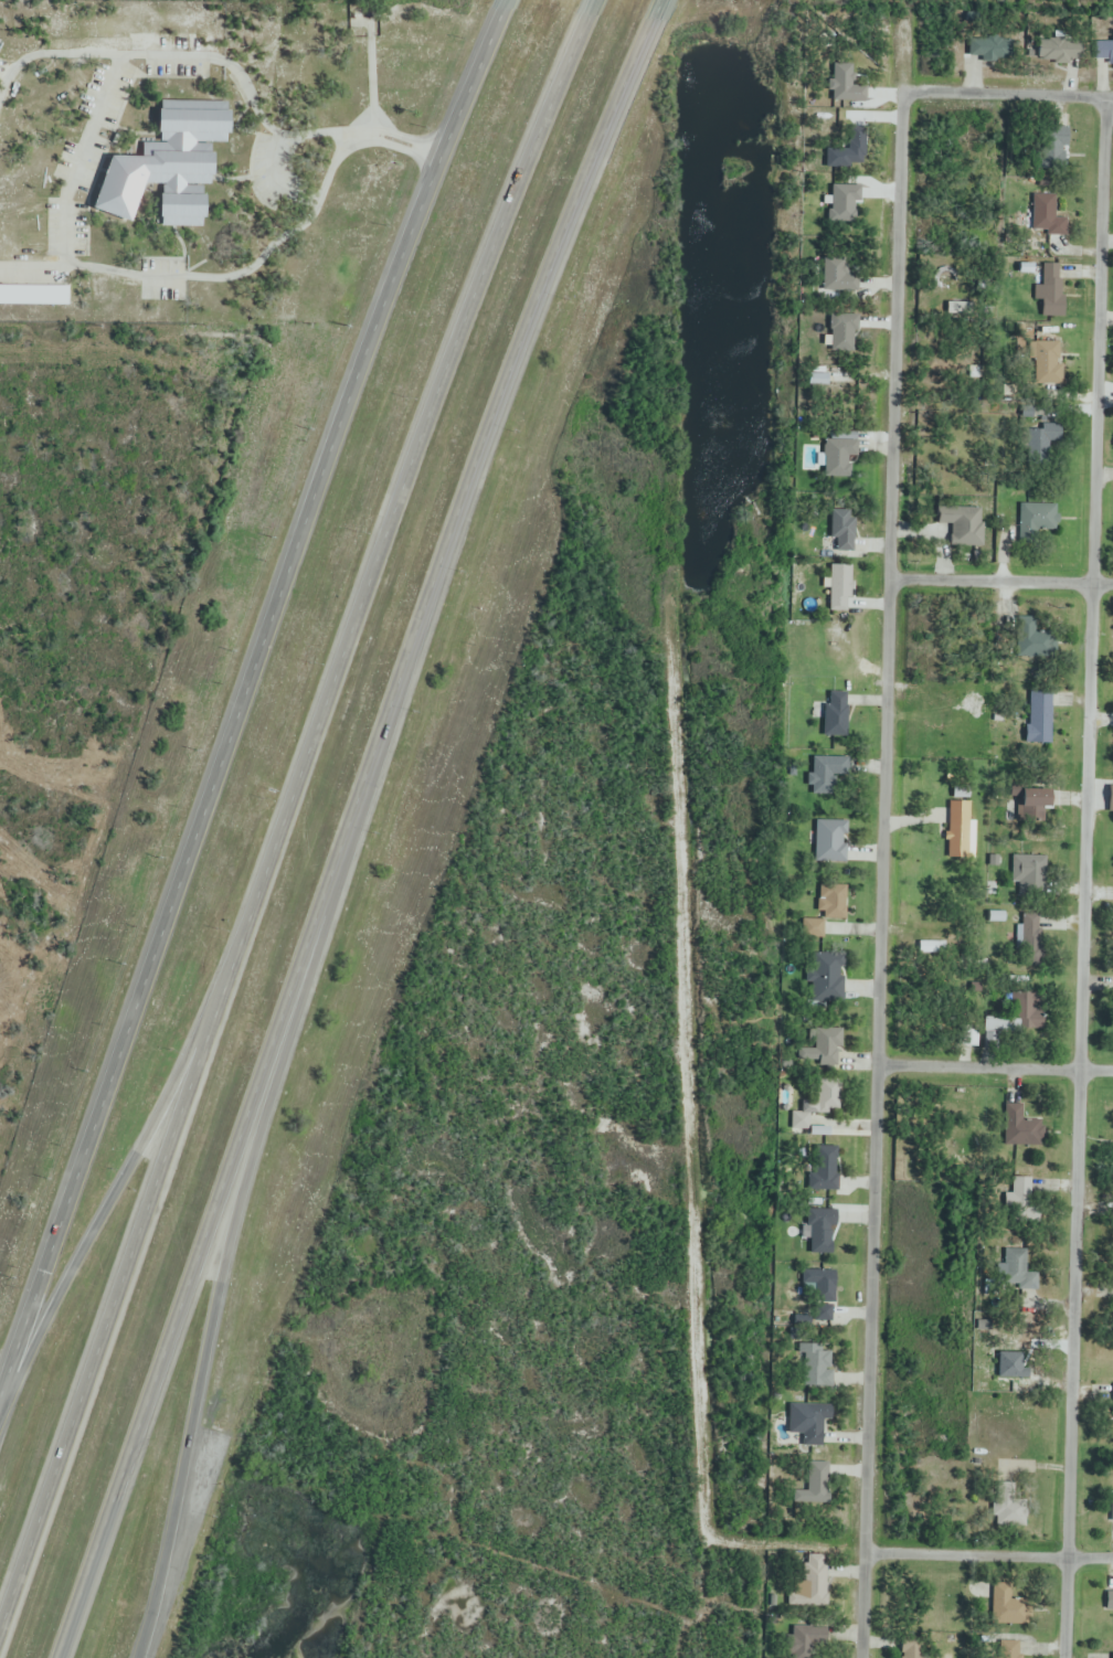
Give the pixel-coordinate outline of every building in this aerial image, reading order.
[(969,38),(969,61),(1011,61),(1011,38),(969,38)] [(1081,39),(1038,39),(1038,63),(1081,63),(1081,39)] [(1095,62),(1112,62),(1112,40),(1095,40),(1095,62)] [(224,106),(163,104),(162,146),(145,146),(144,175),(195,177),(196,139),(223,140),(224,106)] [(1067,168),(1067,127),(1038,127),(1038,168),(1067,168)] [(1068,219),(1055,219),(1055,195),(1033,195),(1033,213),(1027,213),(1027,234),(1068,234),(1068,219)] [(1042,263),(1042,296),(1060,296),(1060,263),(1042,263)] [(1042,298),(1042,324),(1059,325),(1060,299),(1042,298)] [(1062,385),(1062,343),(1034,343),(1034,385),(1062,385)] [(1059,448),(1059,426),(1027,426),(1027,448),(1059,448)] [(824,441),(824,478),(849,478),(849,459),(857,459),(857,441),(824,441)] [(1019,531),(1057,531),(1057,504),(1019,504),(1019,531)] [(951,525),(951,550),(982,550),(982,507),(937,507),(937,525),(951,525)] [(854,551),(854,510),(830,510),(830,551),(854,551)] [(1017,654),(1051,654),(1051,618),(1017,618),(1017,654)] [(1051,745),(1051,691),(1028,691),(1028,744),(1051,745)] [(847,693),(825,693),(825,732),(847,732),(847,693)] [(810,791),(847,791),(847,757),(810,757),(810,791)] [(1051,809),(1051,790),(1020,790),(1020,821),(1041,821),(1041,809),(1051,809)] [(973,802),(948,802),(948,860),(973,860),(973,802)] [(845,863),(845,820),(816,820),(816,863),(845,863)] [(1013,889),(1044,889),(1044,857),(1013,857),(1013,889)] [(819,918),(846,918),(846,885),(819,885),(819,918)] [(1038,957),(1038,914),(1020,914),(1020,957),(1038,957)] [(842,1005),(844,955),(812,953),(810,1003),(842,1005)] [(984,1018),(985,1046),(1004,1046),(1004,1031),(1037,1030),(1036,993),(1013,994),(1014,1018),(984,1018)] [(962,1046),(976,1046),(976,1027),(962,1027),(962,1046)] [(838,1065),(839,1029),(813,1028),(812,1048),(799,1047),(799,1064),(838,1065)] [(815,1116),(840,1116),(840,1080),(815,1080),(815,1116)] [(1022,1120),(1021,1105),(1005,1105),(1005,1145),(1043,1144),(1043,1120),(1022,1120)] [(836,1191),(836,1147),(810,1147),(810,1191),(836,1191)] [(1006,1194),(1006,1220),(1038,1220),(1037,1178),(1013,1179),(1013,1194),(1006,1194)] [(804,1242),(810,1242),(810,1255),(834,1255),(834,1210),(804,1210),(804,1242)] [(1005,1289),(1026,1289),(1026,1249),(1005,1249),(1005,1289)] [(835,1270),(802,1270),(802,1288),(814,1288),(814,1303),(835,1303),(835,1270)] [(1003,1362),(1022,1365),(1027,1341),(1008,1337),(1003,1362)] [(799,1345),(799,1387),(831,1387),(831,1345),(799,1345)] [(825,1405),(803,1405),(803,1446),(825,1446),(825,1405)] [(829,1462),(806,1462),(806,1490),(793,1490),(792,1503),(828,1503),(829,1462)] [(993,1527),(1026,1527),(1026,1492),(993,1492),(993,1527)] [(826,1555),(804,1555),(804,1581),(790,1581),(790,1608),(826,1608),(826,1555)] [(996,1623),(1022,1623),(1022,1588),(996,1588),(996,1623)] [(813,1648),(826,1648),(826,1627),(788,1626),(787,1657),(813,1657),(813,1648)] [(925,1636),(901,1637),(901,1657),(925,1657),(925,1636)] [(996,1657),(1020,1657),(1020,1641),(996,1641),(996,1657)]
